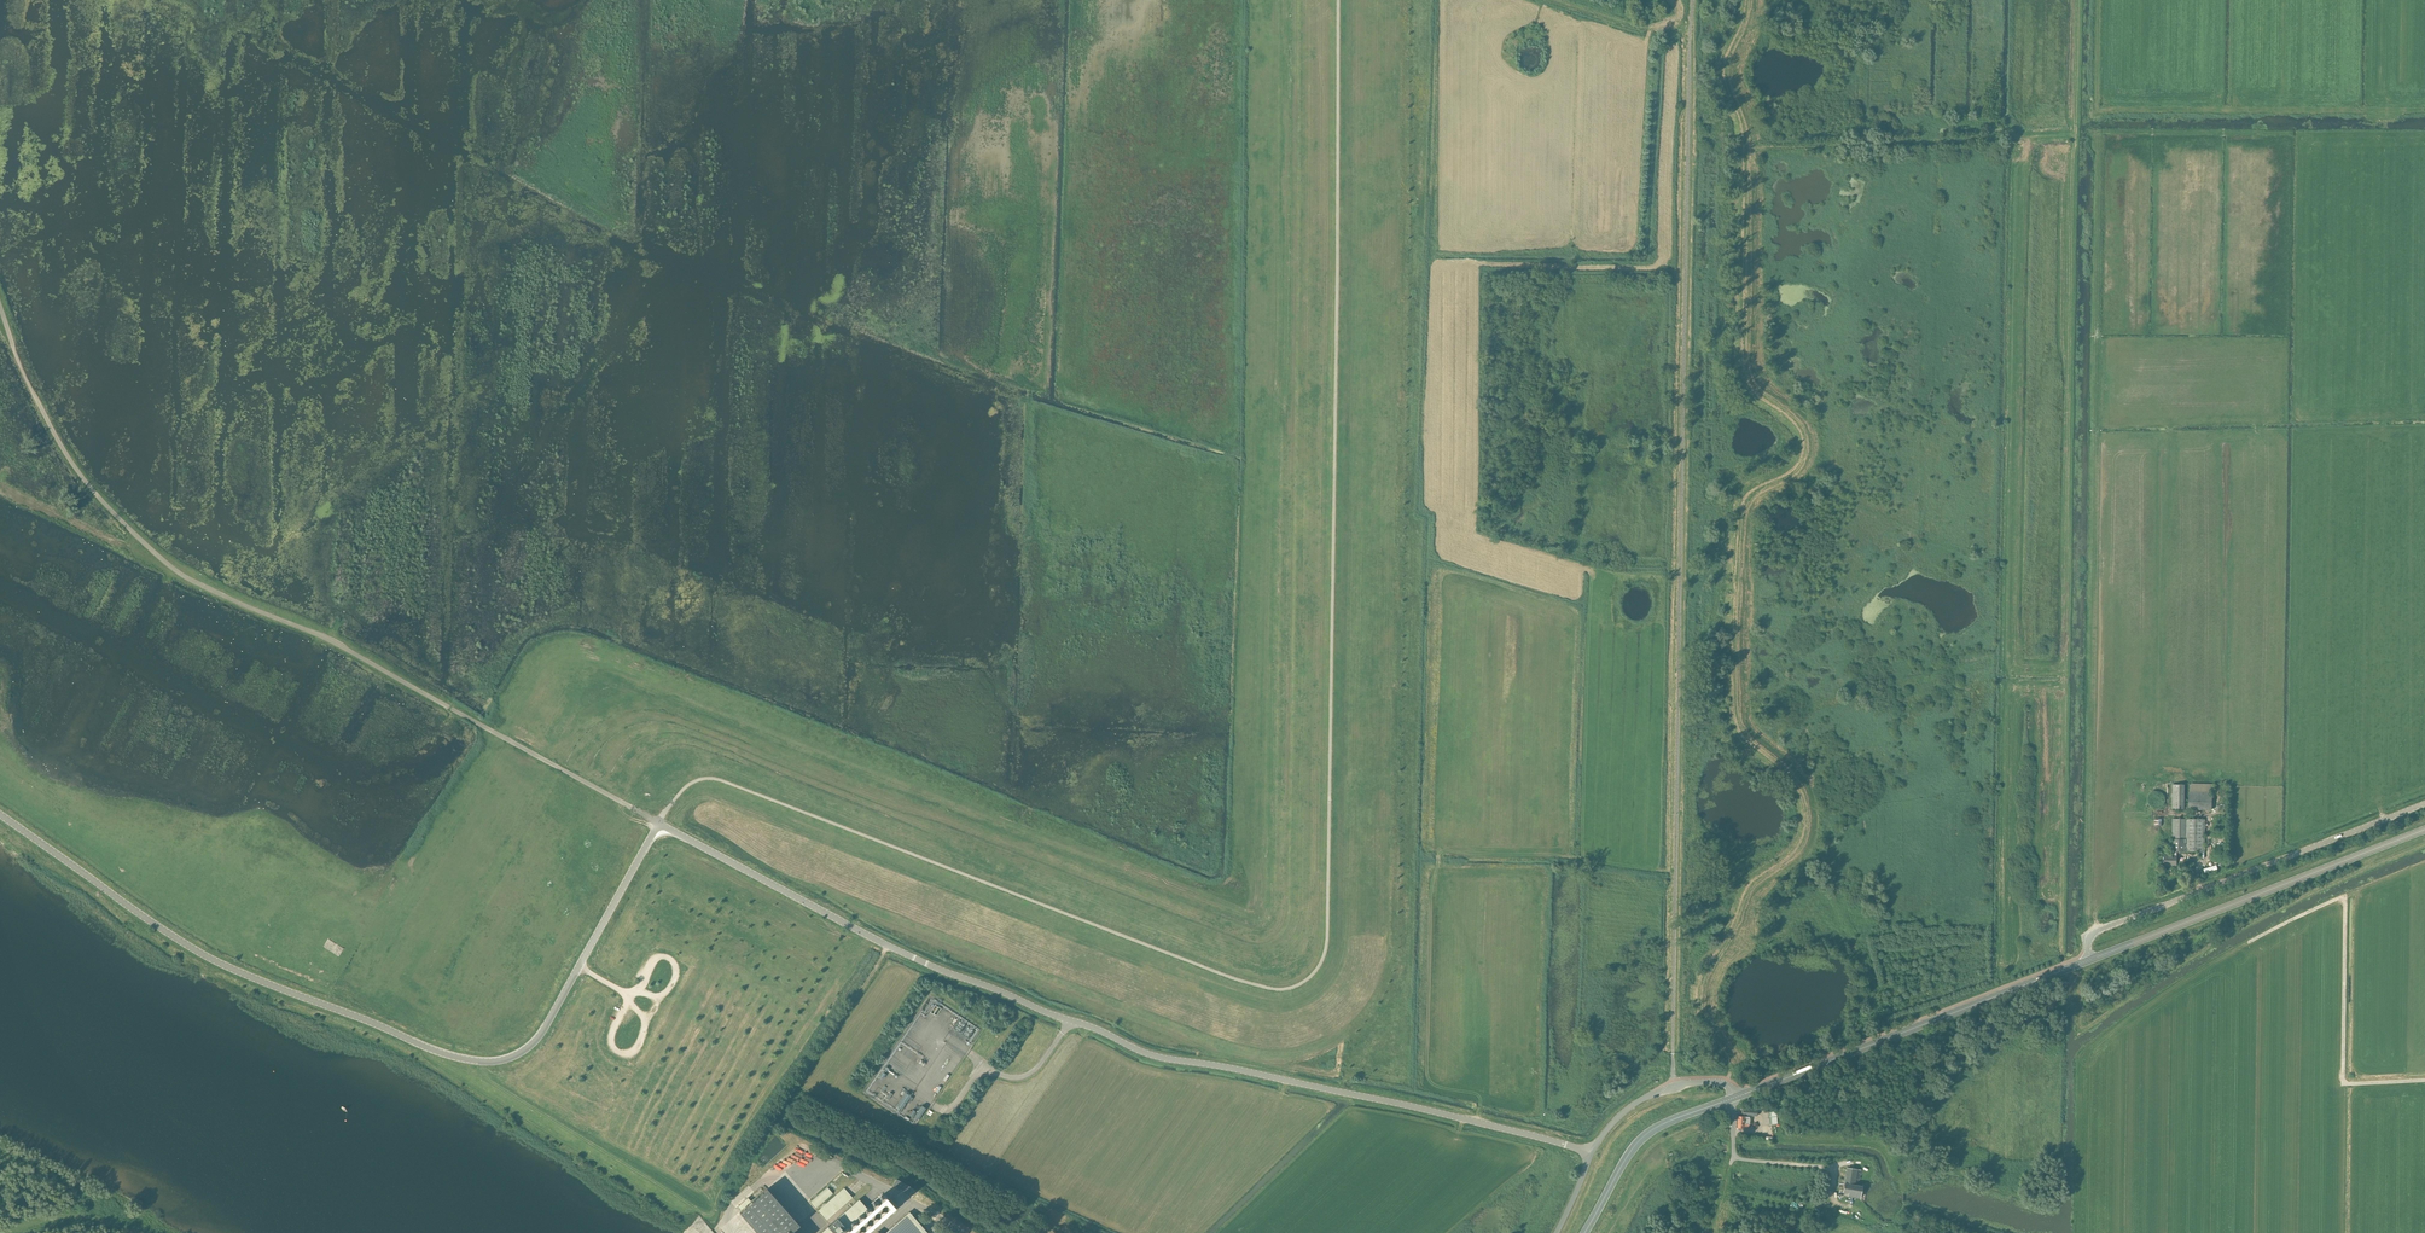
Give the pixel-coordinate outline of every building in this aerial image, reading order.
[(2189,810),(2212,810),(2212,784),(2191,783),(2191,785),(2190,785),(2189,792),(2189,810)] [(2172,784),(2172,809),(2185,809),(2185,784),(2172,784)] [(2164,802),(2164,799),(2164,798),(2164,796),(2163,795),(2162,793),(2161,792),(2159,791),(2158,790),(2156,790),(2154,790),(2152,791),(2151,791),(2149,793),(2147,794),(2147,796),(2146,798),(2146,799),(2146,801),(2146,802),(2147,804),(2148,806),(2150,807),(2151,808),(2153,808),(2155,809),(2157,808),(2158,808),(2160,807),(2161,806),(2162,805),(2163,803),(2164,802)] [(2164,865),(2177,865),(2177,856),(2176,856),(2177,851),(2205,852),(2205,819),(2172,819),(2172,839),(2172,851),(2171,856),(2164,856),(2164,865)] [(2205,873),(2219,869),(2217,864),(2204,868),(2205,873)] [(906,1092),(896,1106),(902,1110),(910,1099),(909,1098),(911,1096),(906,1092)] [(914,1118),(919,1120),(926,1107),(921,1104),(914,1118)] [(1745,1128),(1746,1115),(1757,1116),(1757,1110),(1744,1109),(1744,1116),(1739,1116),(1738,1116),(1737,1128),(1739,1128),(1745,1128)] [(1769,1116),(1770,1124),(1778,1123),(1777,1115),(1769,1116)] [(1861,1170),(1847,1167),(1843,1192),(1844,1192),(1844,1195),(1843,1195),(1843,1196),(1847,1197),(1847,1196),(1861,1199),(1863,1186),(1855,1185),(1856,1179),(1859,1180),(1861,1170)] [(848,1173),(837,1182),(841,1187),(852,1178),(848,1173)] [(896,1179),(893,1186),(911,1196),(914,1189),(896,1179)] [(827,1187),(811,1202),(817,1209),(833,1194),(827,1187)] [(844,1188),(818,1211),(827,1220),(852,1197),(844,1188)] [(803,1229),(799,1225),(767,1189),(740,1213),(758,1232),(798,1232),(803,1229)] [(738,1206),(741,1210),(751,1201),(748,1198),(738,1206)] [(867,1209),(859,1200),(838,1218),(821,1232),(839,1232),(867,1209)] [(909,1212),(886,1232),(928,1232),(909,1212)]
